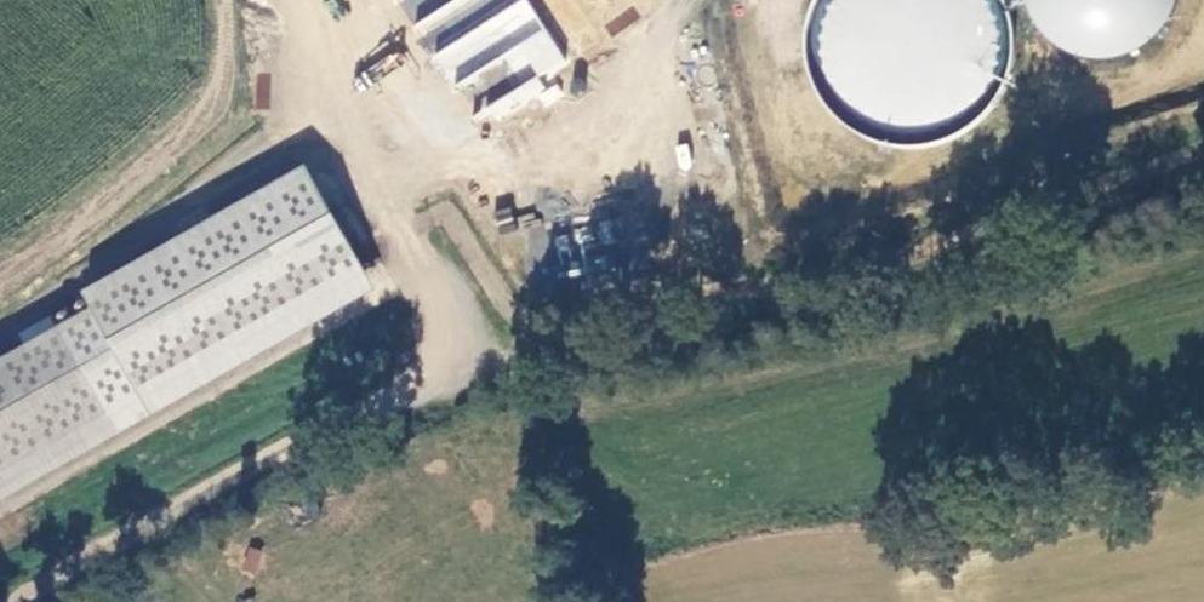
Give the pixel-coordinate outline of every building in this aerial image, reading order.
[(475,129),(545,92),(538,79),(564,65),(529,0),(446,0),(415,16),(475,129)] [(811,8),(801,55),(820,87),(842,124),(879,143),(927,146),(974,129),(1011,68),(999,11),(992,0),(816,0),(811,8)] [(1030,16),(1059,48),(1102,64),(1141,48),(1170,11),(1173,0),(1027,0),(1030,16)] [(393,49),(362,72),(371,84),(402,62),(393,49)] [(267,108),(268,74),(255,74),(255,108),(267,108)] [(371,292),(308,168),(75,284),(90,313),(0,358),(0,506),(317,348),(305,324),(371,292)] [(247,547),(240,570),(256,575),(263,552),(247,547)]
